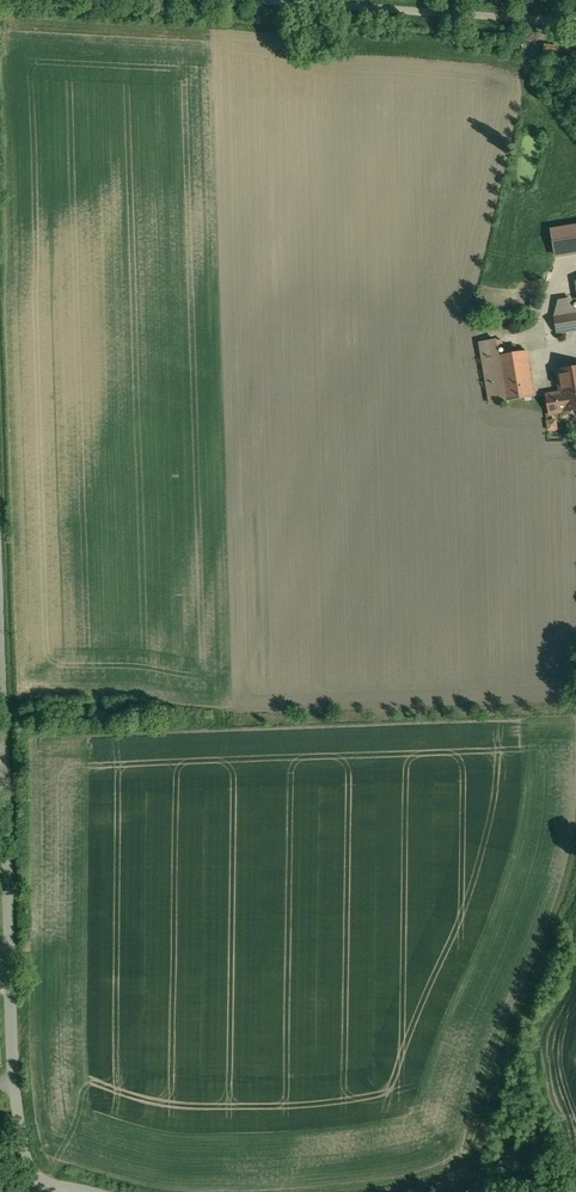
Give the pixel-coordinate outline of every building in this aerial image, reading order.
[(559,256),(575,254),(575,223),(555,226),(559,256)] [(555,317),(557,332),(575,329),(575,313),(555,317)] [(527,350),(499,355),(504,384),(488,387),(491,403),(535,396),(527,350)] [(558,370),(560,386),(575,383),(575,367),(558,370)] [(560,386),(561,392),(547,394),(550,413),(575,409),(575,383),(560,386)] [(556,420),(547,421),(549,429),(557,428),(556,420)]
